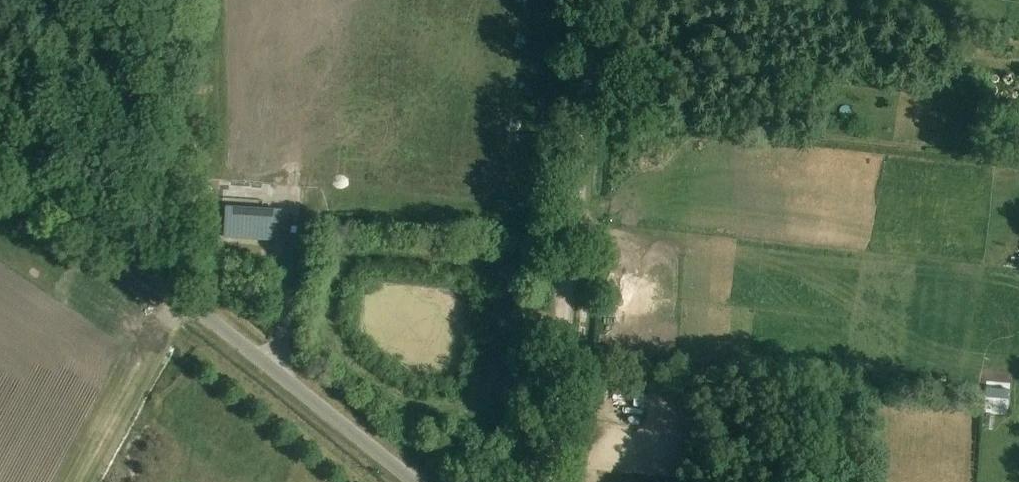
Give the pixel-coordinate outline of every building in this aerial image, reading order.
[(243,225),(203,225),(203,245),(243,245),(243,225)]
